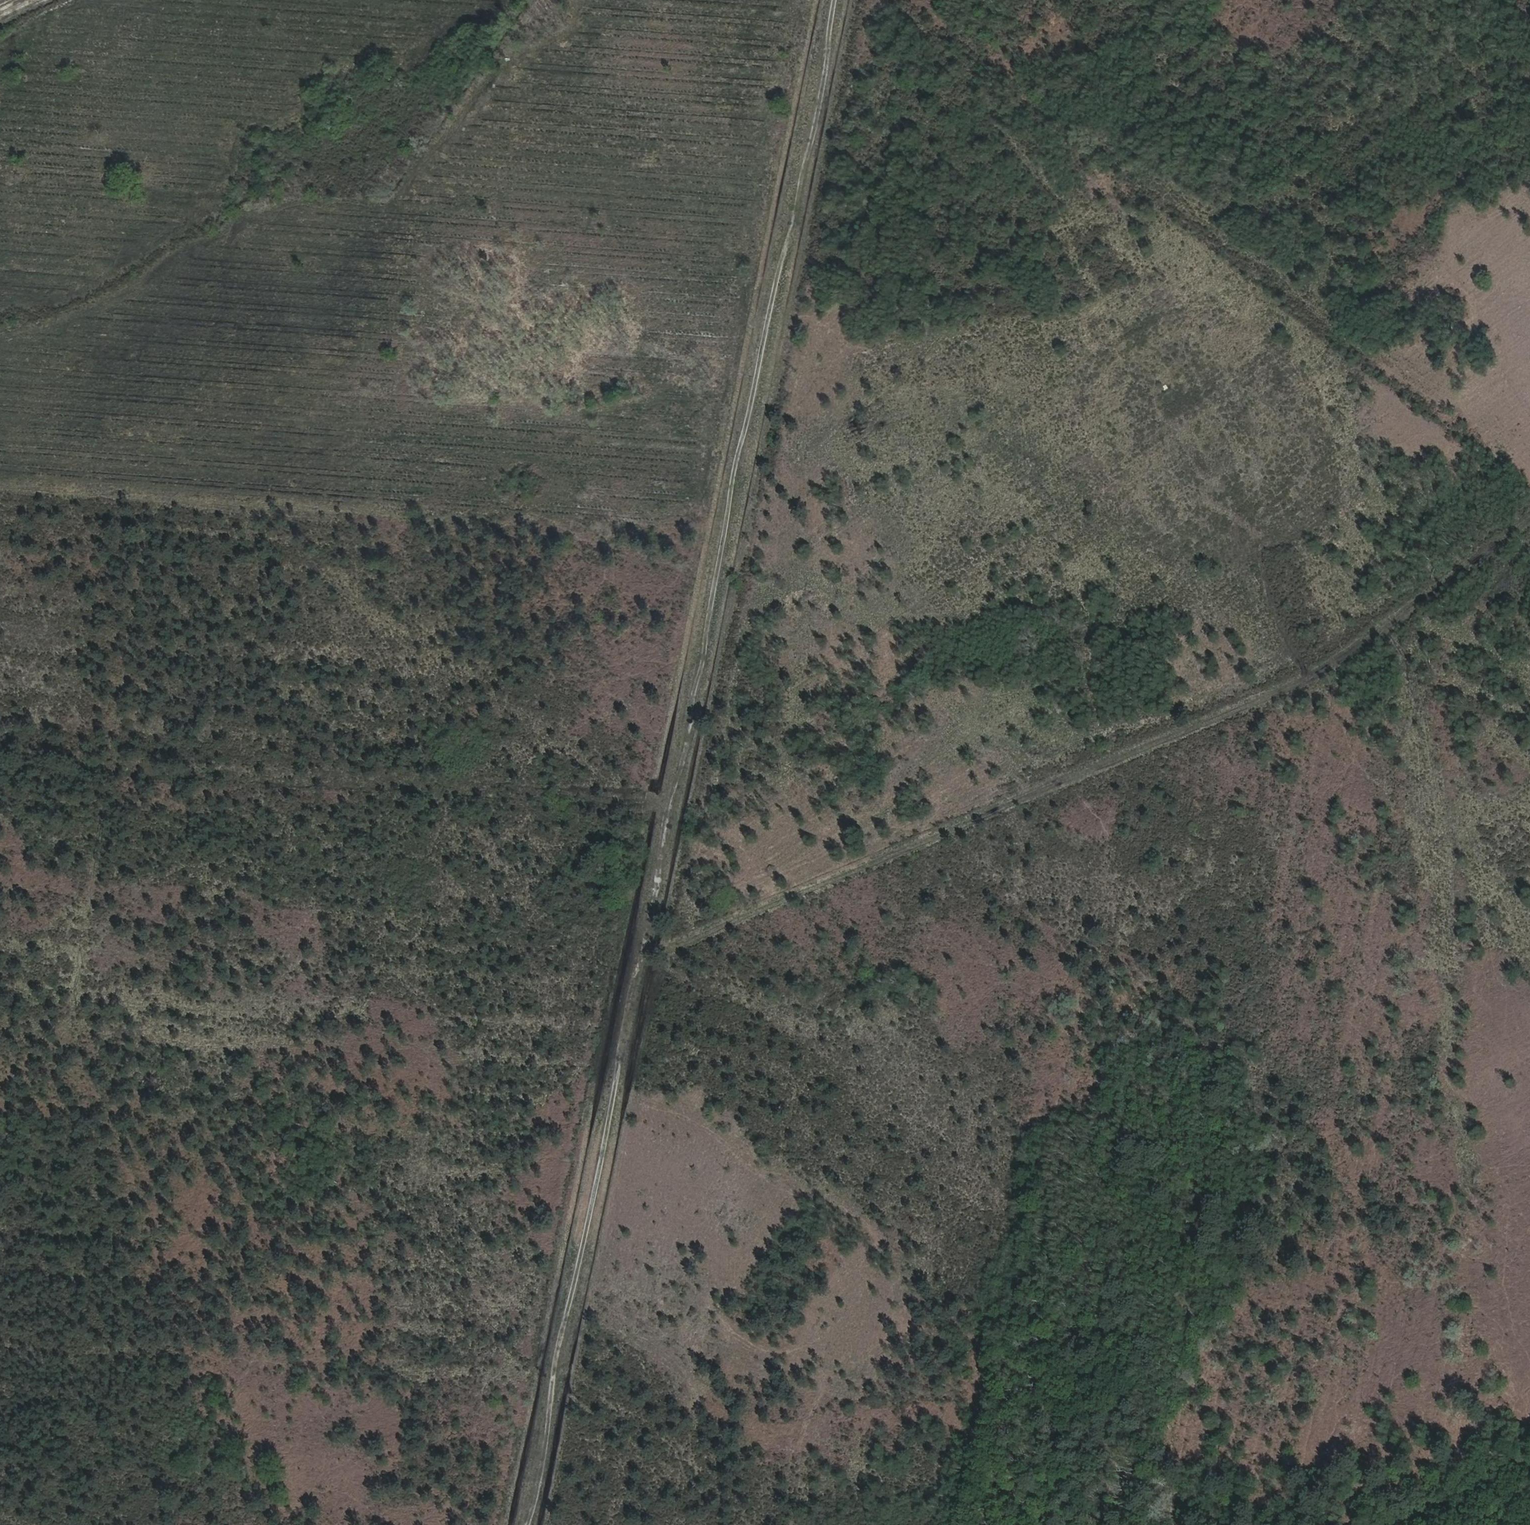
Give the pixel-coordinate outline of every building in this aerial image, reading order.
[(1163,392),(1170,389),(1167,380),(1159,383),(1163,392)]
